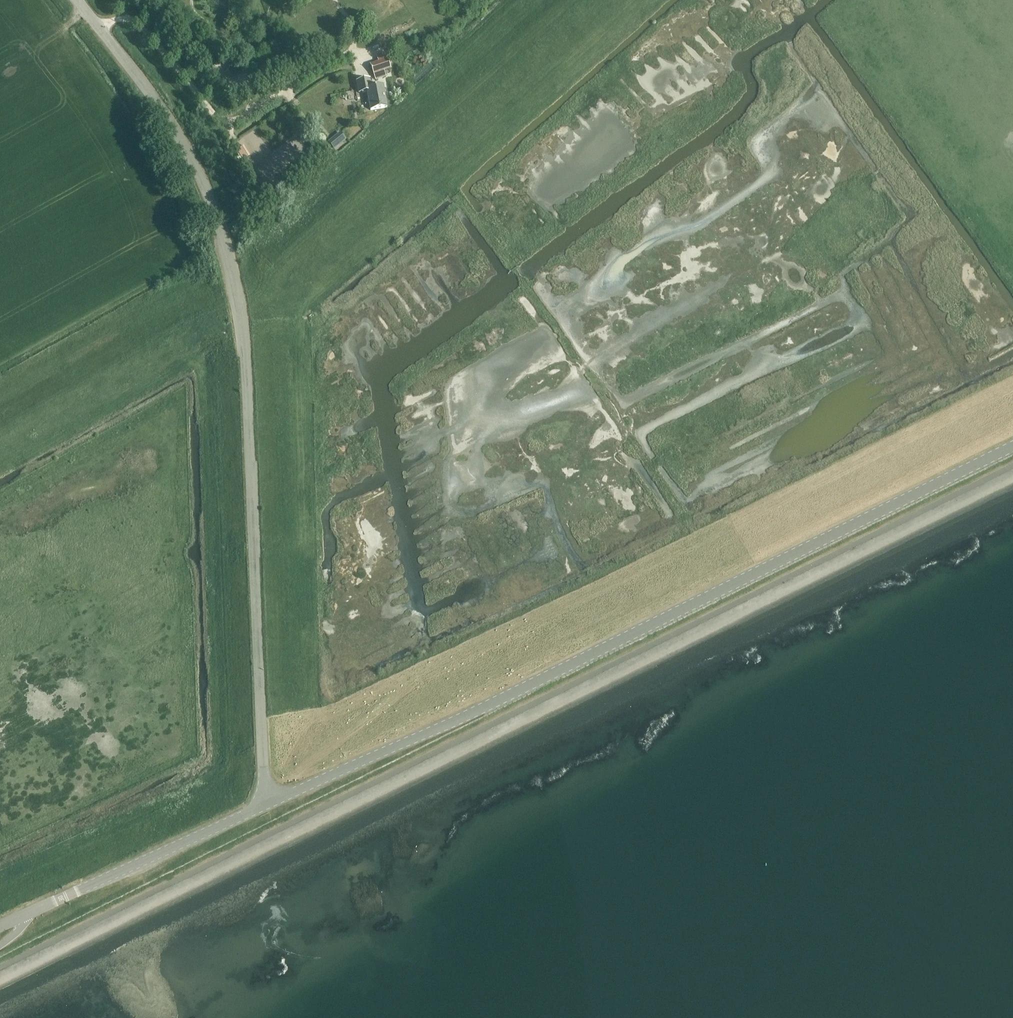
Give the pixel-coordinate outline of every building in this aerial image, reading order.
[(370,63),(374,75),(389,69),(385,58),(370,63)] [(382,87),(372,88),(371,80),(365,80),(371,111),(386,108),(382,87)]
